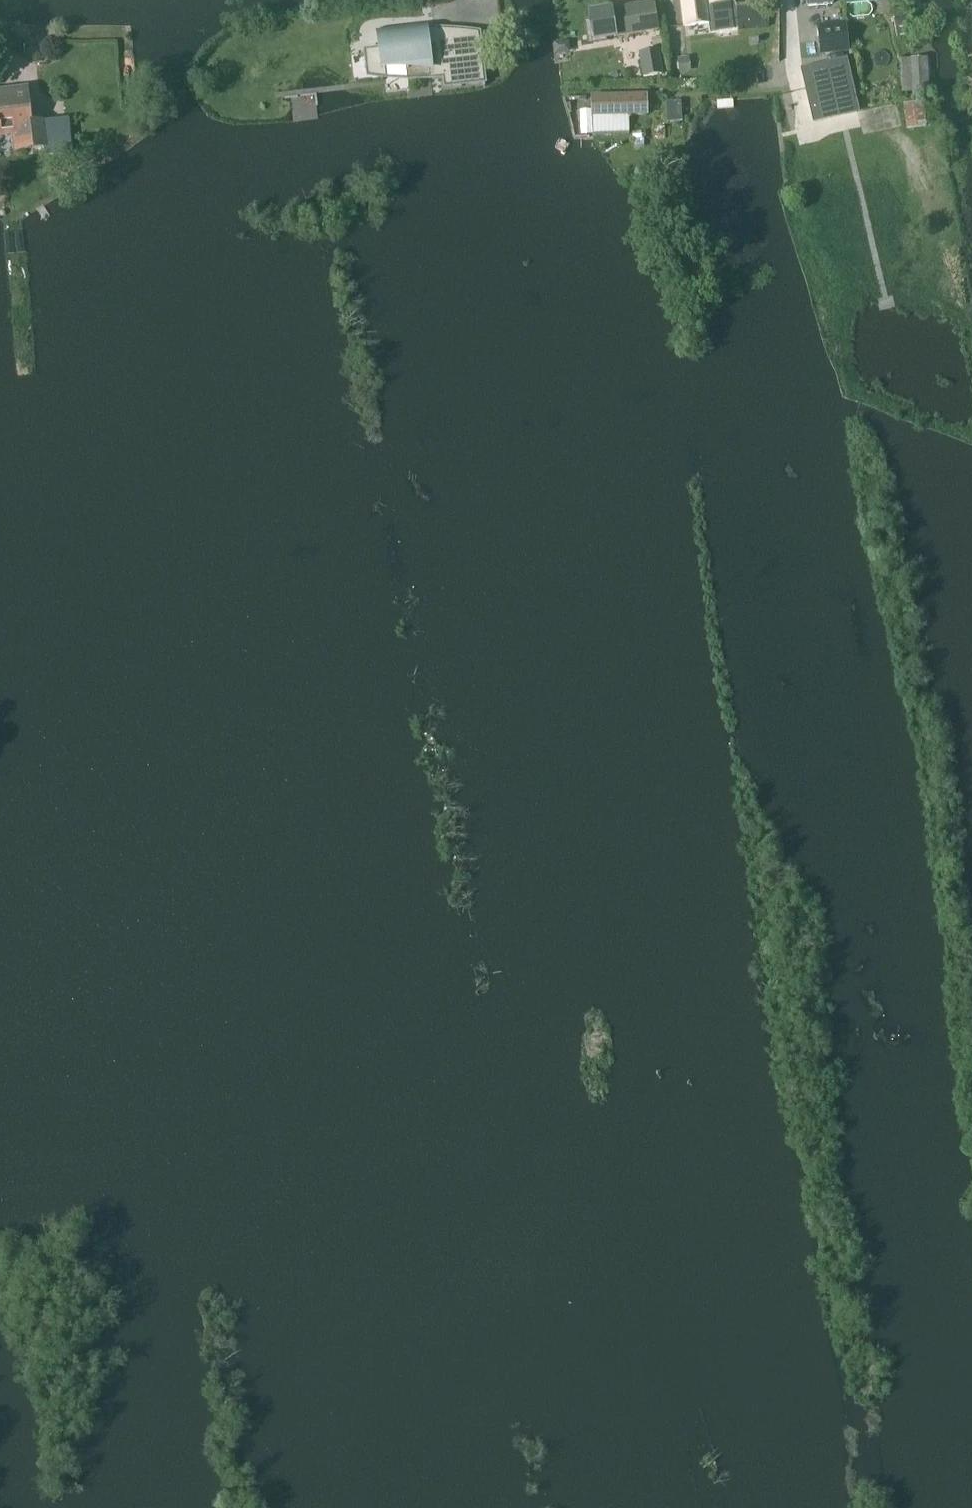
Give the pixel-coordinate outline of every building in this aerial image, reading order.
[(687,27),(709,24),(710,33),(739,29),(739,30),(767,26),(763,1),(735,5),(734,0),(683,0),(687,27)] [(653,4),(590,13),(595,41),(616,37),(658,31),(653,4)] [(897,38),(912,36),(908,16),(893,19),(897,38)] [(846,24),(817,27),(820,53),(849,49),(846,24)] [(382,51),(362,53),(362,54),(367,54),(370,74),(386,72),(385,68),(407,65),(408,78),(445,73),(447,86),(478,83),(483,82),(484,87),(485,87),(485,86),(484,70),(483,70),(479,36),(452,39),(451,32),(426,35),(425,26),(424,26),(424,28),(398,31),(381,33),(381,31),(379,31),(382,51)] [(659,50),(640,53),(643,77),(663,74),(659,50)] [(681,73),(692,72),(690,57),(679,58),(681,73)] [(846,61),(803,71),(814,120),(857,110),(846,61)] [(28,89),(0,92),(0,138),(12,137),(14,152),(47,148),(44,121),(31,122),(28,89)] [(647,93),(591,94),(591,119),(648,117),(647,93)] [(682,101),(666,102),(667,123),(683,121),(682,101)] [(675,244),(683,243),(681,232),(673,233),(675,244)] [(666,251),(674,249),(672,239),(664,241),(666,251)]
